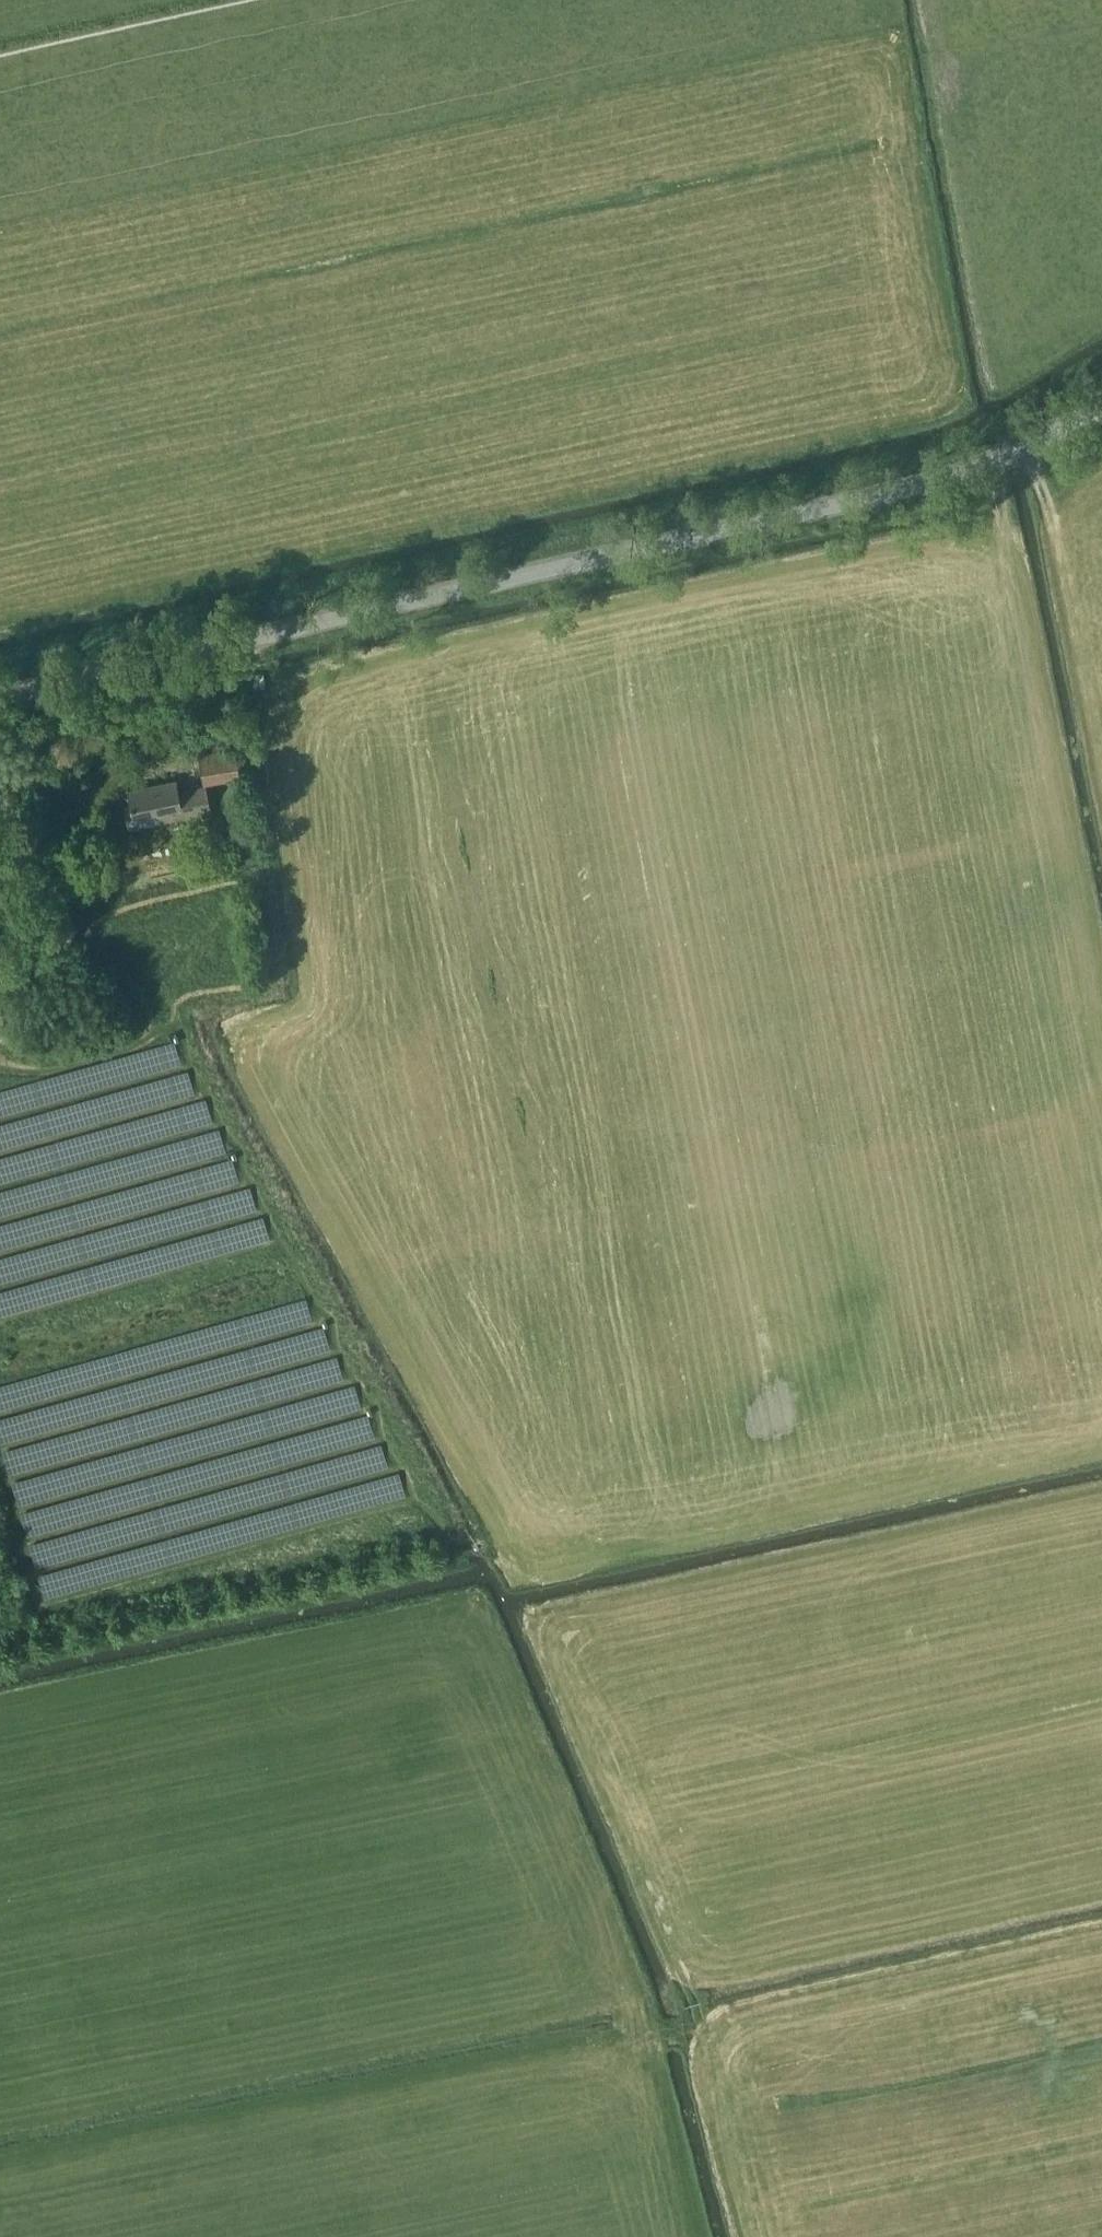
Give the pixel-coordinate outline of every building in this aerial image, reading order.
[(240,774),(234,746),(198,753),(204,781),(240,774)] [(179,790),(176,778),(126,788),(131,817),(160,811),(162,821),(211,811),(205,784),(179,790)] [(240,848),(257,846),(255,833),(238,835),(240,848)]
